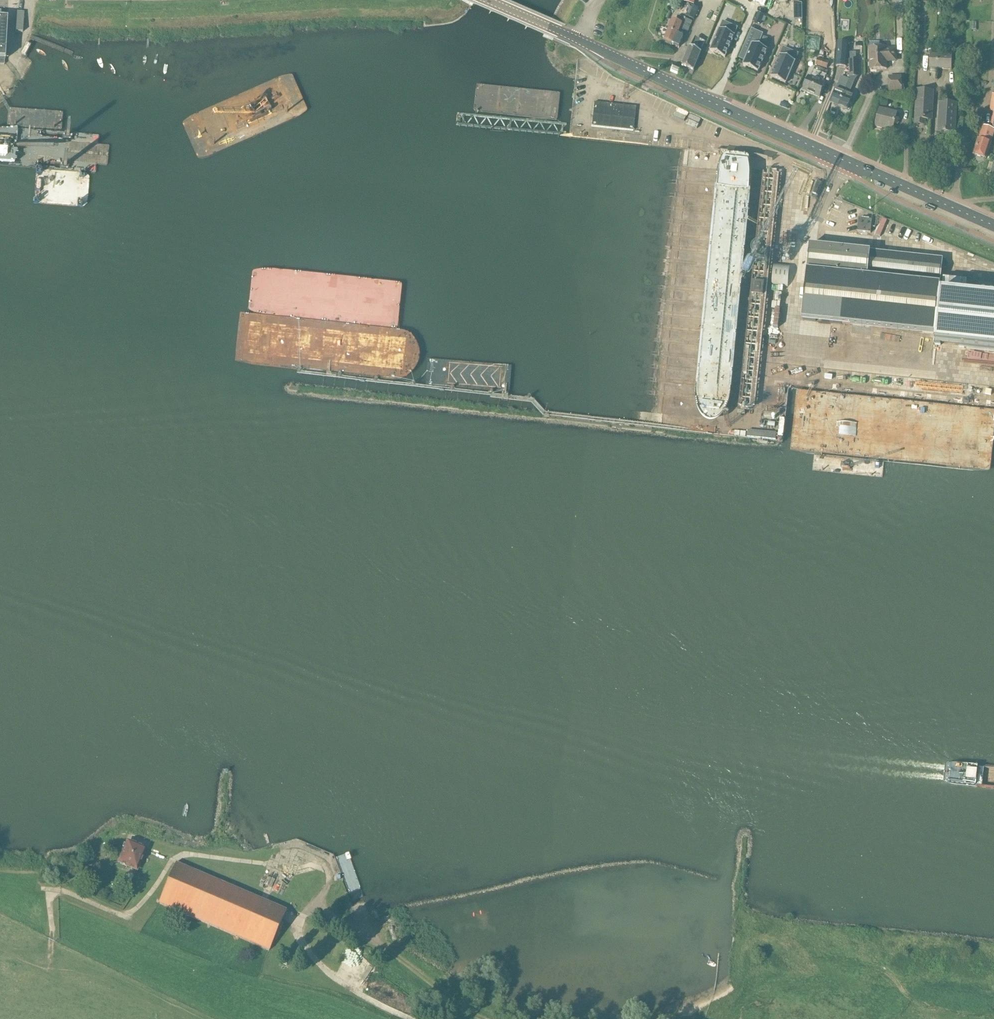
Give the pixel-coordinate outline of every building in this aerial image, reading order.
[(802,4),(794,2),(794,20),(802,20),(802,4)] [(699,9),(690,6),(686,16),(694,20),(699,9)] [(24,12),(16,12),(15,32),(23,32),(24,12)] [(758,13),(755,22),(760,25),(764,16),(758,13)] [(673,20),(669,30),(678,34),(680,29),(688,32),(692,21),(679,16),(676,21),(673,20)] [(686,37),(688,32),(680,29),(678,34),(669,30),(664,40),(661,39),(659,45),(671,50),(673,44),(679,47),(683,36),(686,37)] [(720,29),(710,51),(725,58),(735,36),(720,29)] [(749,53),(744,66),(758,72),(768,50),(758,46),(763,35),(752,30),(744,50),(749,53)] [(811,35),(809,49),(818,50),(819,36),(811,35)] [(838,42),(836,67),(847,68),(848,43),(838,42)] [(694,71),(700,59),(702,54),(690,48),(682,65),(694,71)] [(798,54),(784,48),(771,77),(786,84),(795,62),(798,54)] [(886,49),(886,48),(870,49),(870,70),(887,69),(887,60),(896,60),(896,49),(886,49)] [(819,55),(815,65),(821,67),(823,61),(824,57),(819,55)] [(937,55),(936,69),(952,70),(952,56),(937,55)] [(850,81),(850,80),(839,107),(848,110),(853,97),(849,95),(854,82),(857,77),(858,77),(857,60),(849,60),(850,81)] [(809,77),(803,91),(810,94),(812,95),(820,74),(822,69),(816,66),(811,78),(809,77)] [(820,74),(812,95),(820,98),(826,84),(823,83),(828,71),(822,69),(820,74)] [(839,107),(850,80),(841,77),(830,103),(839,107)] [(890,91),(901,91),(901,85),(901,77),(889,77),(890,91)] [(933,92),(917,91),(915,124),(926,124),(926,120),(932,120),(933,92)] [(635,107),(593,103),(591,127),(633,131),(635,107)] [(956,104),(940,103),(938,132),(946,133),(945,138),(954,138),(956,104)] [(897,113),(880,108),(875,127),(882,129),(882,127),(893,129),(897,113)] [(983,127),(979,140),(978,139),(973,155),(986,159),(991,143),(993,134),(993,130),(983,127)] [(872,220),(859,218),(857,232),(870,233),(872,220)] [(802,319),(936,333),(935,344),(993,350),(993,299),(975,297),(970,296),(972,282),(942,279),(944,260),(810,246),(802,319)] [(138,872),(147,851),(148,849),(127,840),(117,863),(138,872)] [(158,904),(159,904),(269,951),(287,910),(176,863),(158,904)] [(128,873),(126,880),(131,882),(134,875),(128,873)]
